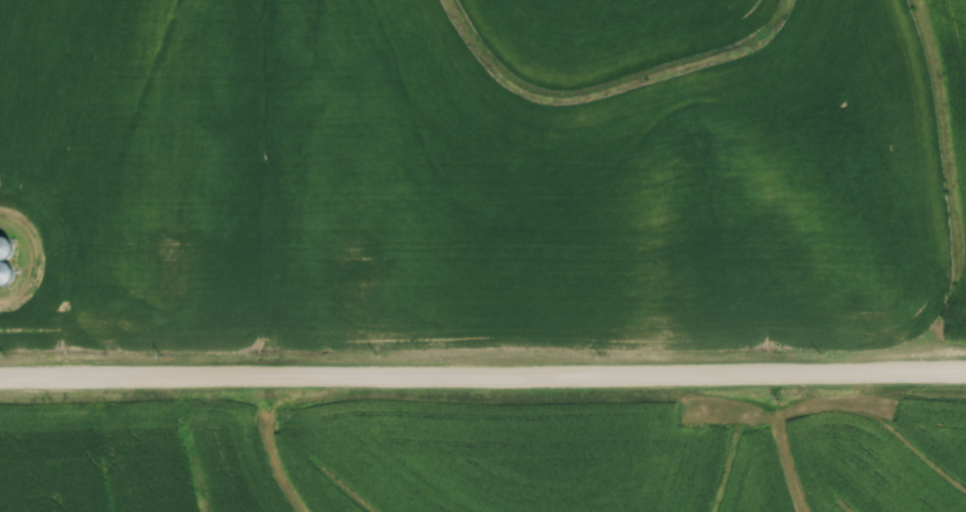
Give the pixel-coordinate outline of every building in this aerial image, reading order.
[(15,285),(21,269),(0,260),(0,279),(15,285)]
